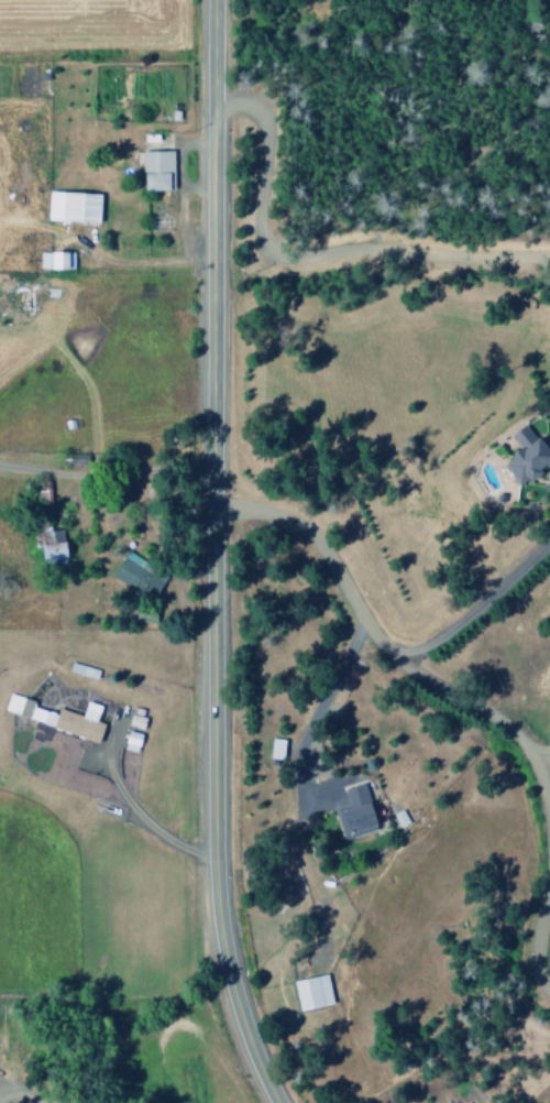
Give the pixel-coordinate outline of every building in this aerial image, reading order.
[(169,150),(137,151),(137,190),(169,190),(169,150)] [(94,221),(94,192),(43,191),(42,220),(94,221)] [(69,269),(69,252),(35,251),(35,268),(69,269)] [(536,445),(538,433),(519,431),(511,422),(497,434),(505,444),(495,453),(493,468),(506,483),(512,478),(514,478),(530,465),(549,467),(549,447),(536,445)] [(62,565),(57,529),(32,532),(36,557),(37,557),(39,569),(62,565)] [(119,554),(107,580),(151,599),(162,573),(119,554)] [(99,723),(91,721),(96,706),(81,702),(77,716),(53,708),(52,713),(28,706),(30,701),(5,693),(0,710),(0,712),(94,741),(99,723)] [(133,752),(137,735),(124,731),(120,749),(133,752)] [(279,740),(268,738),(264,757),(277,759),(279,740)] [(370,832),(360,784),(339,789),(342,804),(329,807),(336,839),(370,832)] [(328,1004),(322,974),(287,981),(293,1011),(328,1004)]
